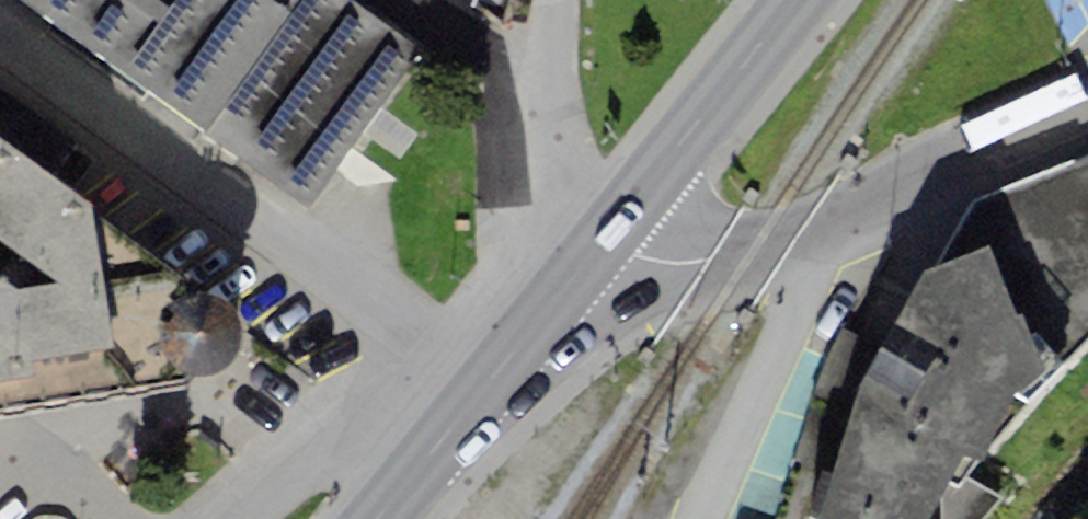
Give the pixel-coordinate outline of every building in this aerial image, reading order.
[(351,0),(27,0),(308,205),(421,51),(351,0)] [(0,140),(0,410),(184,380),(202,376),(225,371),(242,357),(245,339),(243,322),(219,299),(93,217),(91,205),(0,140)] [(975,202),(933,268),(989,245),(1015,318),(1024,313),(1044,371),(1014,395),(1024,406),(1087,339),(1087,162),(975,202)] [(815,518),(928,518),(962,456),(979,459),(1014,395),(1044,371),(1024,313),(1015,318),(989,245),(933,268),(925,271),(858,392),(815,518)]
